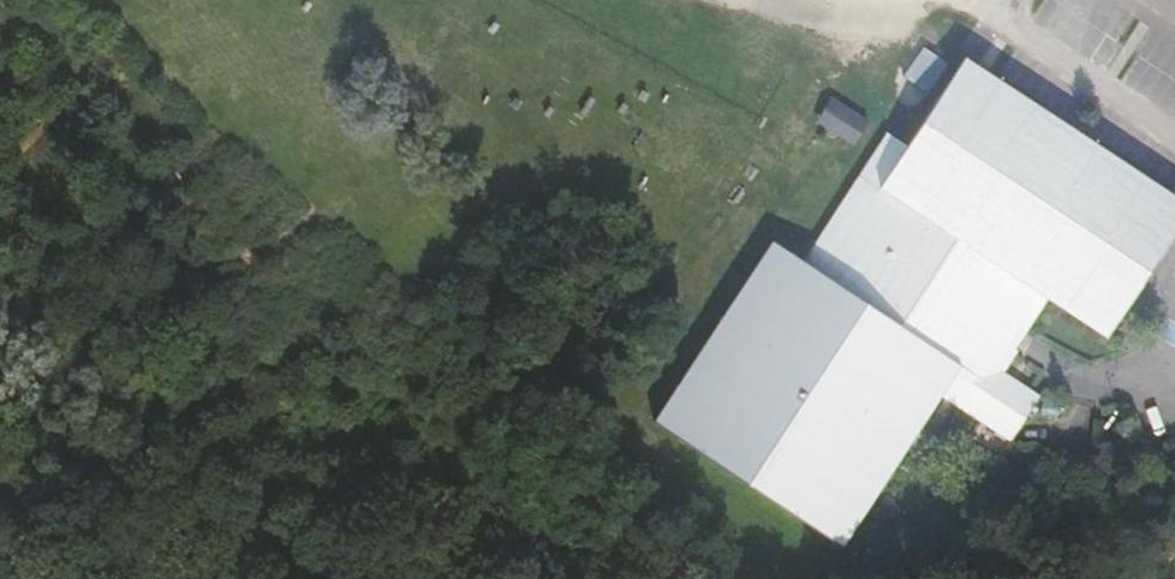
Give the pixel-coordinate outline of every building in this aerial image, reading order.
[(886,132),(803,260),(772,240),(652,421),(841,546),(941,396),(1010,442),(1040,395),(1004,372),(1018,351),(1015,349),(1047,300),(1104,337),(1174,231),(1174,195),(965,57),(908,145),(886,132)] [(833,96),(818,120),(854,142),(869,118),(833,96)]
